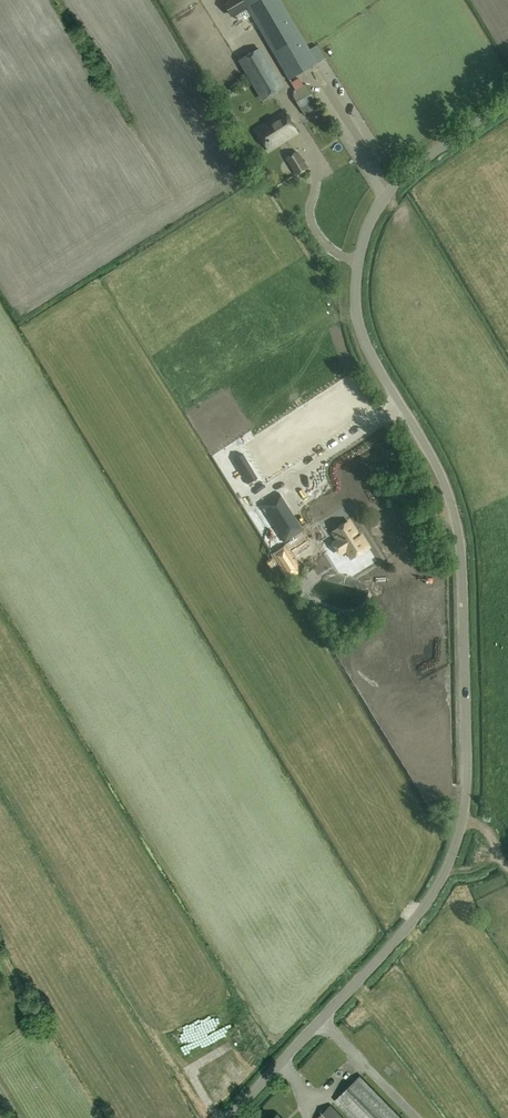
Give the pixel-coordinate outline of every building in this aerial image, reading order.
[(284,69),(291,79),(318,63),(311,53),(281,0),(244,0),(284,69)] [(261,47),(239,60),(263,101),(285,88),(261,47)] [(329,79),(334,76),(327,65),(322,68),(329,79)] [(320,67),(315,69),(322,86),(328,84),(320,67)] [(291,93),(303,112),(318,103),(306,84),(304,85),(300,78),(291,83),(296,90),(291,93)] [(330,100),(341,96),(336,83),(325,87),(330,100)] [(269,151),(298,132),(285,110),(255,129),(269,151)] [(297,151),(287,158),(297,175),(308,168),(297,151)] [(233,458),(249,483),(257,477),(242,453),(233,458)] [(240,499),(245,507),(268,494),(263,485),(240,499)] [(285,543),(304,530),(279,492),(260,505),(285,543)] [(352,555),(368,544),(361,532),(359,534),(349,518),(333,529),(338,537),(334,540),(340,550),(346,546),(352,555)] [(202,1041),(215,1032),(203,1016),(190,1025),(190,1026),(174,1039),(185,1054),(202,1041)] [(360,1076),(352,1084),(335,1100),(352,1117),(401,1117),(360,1076)] [(329,1106),(317,1117),(341,1117),(329,1106)]
